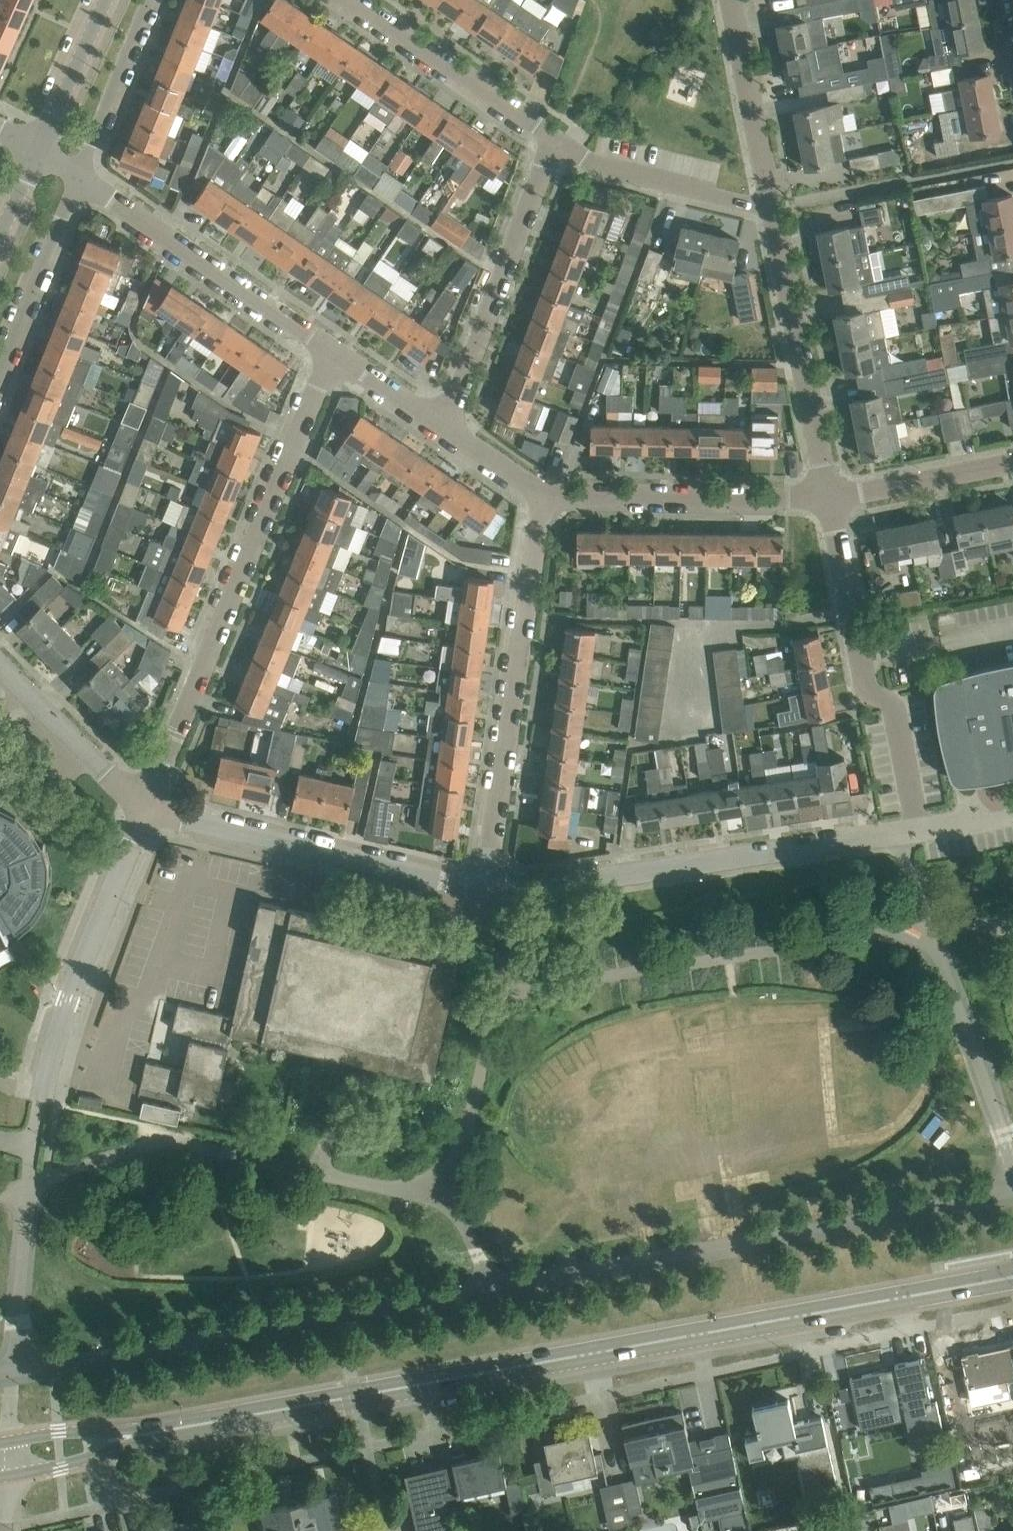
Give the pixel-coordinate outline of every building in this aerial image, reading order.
[(28,8),(10,0),(2,0),(0,5),(0,32),(14,38),(28,8)] [(209,0),(191,0),(188,6),(185,5),(181,14),(210,26),(218,4),(209,0)] [(248,3),(246,2),(241,13),(252,18),(259,0),(249,0),(248,3)] [(272,26),(261,42),(271,48),(273,45),(282,33),(298,8),(292,4),(292,3),(288,0),(275,0),(262,20),(272,26)] [(437,4),(456,18),(468,0),(440,0),(437,4)] [(456,18),(475,31),(487,14),(496,0),(468,0),(456,18)] [(487,14),(475,31),(495,44),(509,22),(522,4),(517,0),(496,0),(487,14)] [(579,0),(553,0),(551,2),(573,16),(579,0)] [(875,6),(874,0),(823,0),(809,3),(812,18),(875,6)] [(974,0),(946,0),(948,14),(950,22),(966,19),(977,17),(974,0)] [(541,17),(522,4),(509,22),(495,44),(514,57),(529,36),(541,17)] [(304,13),(298,8),(282,33),(273,45),(282,52),(290,39),(301,46),(318,21),(305,12),(304,13)] [(232,35),(244,39),(252,18),(241,13),(232,35)] [(210,26),(181,14),(178,23),(181,24),(176,36),(201,47),(210,26)] [(552,24),(541,17),(529,36),(514,57),(533,70),(548,49),(538,42),(552,24)] [(930,28),(935,55),(950,51),(950,52),(955,51),(959,50),(963,50),(983,46),(977,17),(966,19),(950,22),(930,26),(930,28)] [(811,49),(805,20),(778,25),(784,54),(811,49)] [(330,30),(331,29),(318,21),(301,46),(319,58),(336,34),(330,30)] [(14,38),(0,32),(0,68),(1,68),(14,38)] [(343,38),(343,39),(336,34),(319,58),(339,72),(356,47),(343,38)] [(201,47),(176,36),(171,49),(168,48),(164,57),(193,69),(201,47)] [(368,56),(369,55),(356,47),(339,72),(359,85),(375,61),(368,56)] [(225,52),(224,56),(235,61),(239,51),(234,49),(225,52)] [(811,49),(784,54),(789,82),(816,76),(811,49)] [(950,51),(935,55),(929,55),(932,70),(953,66),(950,52),(950,51)] [(235,61),(224,56),(215,77),(226,82),(235,61)] [(193,69),(164,57),(161,66),(164,67),(159,80),(184,90),(193,69)] [(382,64),(381,65),(375,61),(359,85),(378,98),(389,82),(395,73),(382,64)] [(902,75),(900,64),(887,67),(890,78),(902,75)] [(250,79),(254,74),(240,65),(231,90),(239,96),(250,79)] [(953,66),(932,70),(935,85),(956,81),(953,66)] [(827,89),(863,82),(860,68),(824,75),(827,89)] [(308,77),(298,71),(285,89),(286,90),(296,96),(308,77)] [(395,73),(389,82),(378,98),(369,110),(389,123),(414,88),(407,83),(407,82),(395,73)] [(962,87),(942,91),(946,111),(983,103),(994,101),(988,73),(977,76),(969,77),(961,79),(962,87)] [(265,89),(250,79),(239,96),(254,105),(265,89)] [(184,90),(159,80),(154,92),(151,91),(147,101),(175,113),(191,119),(195,107),(180,101),(184,90)] [(863,82),(827,89),(830,104),(795,111),(801,139),(845,130),(840,102),(866,97),(865,92),(877,89),(875,80),(863,82)] [(207,99),(217,104),(222,93),(211,88),(207,99)] [(419,91),(414,88),(389,123),(387,125),(386,126),(396,133),(407,117),(417,124),(434,100),(420,90),(419,91)] [(267,114),(279,96),(269,89),(257,107),(267,114)] [(340,113),(346,103),(336,96),(330,106),(340,113)] [(217,104),(207,99),(203,109),(214,114),(217,104)] [(445,109),(446,108),(434,100),(417,124),(435,136),(452,114),(445,109)] [(175,113),(147,101),(143,109),(146,110),(141,123),(167,133),(175,113)] [(983,103),(943,111),(944,112),(949,139),(935,142),(938,156),(956,152),(954,139),(976,134),(999,130),(994,101),(983,103)] [(288,107),(277,121),(295,133),(305,119),(288,107)] [(435,136),(422,156),(431,162),(445,143),(456,150),(472,126),(458,116),(458,117),(452,114),(435,136)] [(877,142),(900,135),(896,122),(873,128),(877,142)] [(136,135),(133,134),(130,142),(128,142),(127,145),(158,158),(159,155),(167,158),(176,136),(167,133),(141,123),(136,135)] [(464,156),(450,176),(452,178),(446,186),(455,193),(469,173),(491,141),(483,135),(484,134),(472,126),(456,150),(464,156)] [(274,129),(266,140),(284,153),(284,152),(292,141),(274,129)] [(806,167),(834,162),(834,161),(846,159),(841,132),(846,131),(845,130),(801,139),(806,167)] [(189,143),(200,147),(205,136),(194,131),(189,143)] [(335,161),(345,146),(325,133),(315,148),(335,161)] [(304,165),(311,154),(292,141),(284,152),(304,165)] [(496,144),(491,141),(469,173),(455,193),(464,199),(484,169),(494,175),(510,152),(497,143),(496,144)] [(227,154),(209,142),(197,172),(209,179),(194,202),(207,211),(208,210),(214,214),(230,191),(243,172),(250,162),(240,155),(234,165),(224,158),(227,154)] [(200,147),(189,143),(181,163),(178,162),(177,165),(190,171),(200,147)] [(158,158),(127,145),(120,161),(167,179),(171,169),(156,163),(158,158)] [(403,173),(414,156),(401,147),(390,163),(403,173)] [(938,156),(934,157),(936,166),(961,161),(959,152),(959,151),(938,156)] [(878,152),(849,158),(852,172),(881,167),(878,152)] [(342,175),(330,167),(311,154),(304,165),(323,179),(335,187),(342,175)] [(347,154),(340,164),(355,174),(361,164),(347,154)] [(355,174),(373,186),(380,177),(361,164),(355,174)] [(190,171),(177,165),(169,185),(182,190),(190,171)] [(401,188),(405,182),(385,169),(380,177),(373,186),(392,199),(401,188)] [(412,212),(420,201),(401,188),(392,199),(412,212)] [(969,204),(969,202),(966,189),(927,197),(930,211),(969,204)] [(232,228),(249,204),(230,191),(214,214),(220,219),(220,220),(232,228)] [(374,216),(384,202),(368,193),(359,206),(374,216)] [(256,195),(250,205),(249,204),(232,228),(245,237),(246,236),(252,240),(267,218),(282,197),(280,195),(275,194),(268,203),(256,195)] [(969,202),(969,204),(975,233),(990,230),(990,227),(1012,223),(1012,199),(1012,194),(988,199),(969,202)] [(289,201),(282,197),(267,218),(252,240),(259,245),(258,246),(270,255),(296,217),(284,209),(289,201)] [(616,212),(604,208),(578,198),(569,222),(607,236),(616,212)] [(913,200),(901,202),(860,210),(863,225),(904,217),(916,214),(913,200)] [(420,201),(412,212),(431,224),(430,226),(432,227),(444,210),(442,209),(438,213),(420,201)] [(328,211),(319,204),(306,223),(296,217),(270,255),(283,264),(284,263),(290,267),(328,211)] [(646,204),(635,230),(646,234),(656,208),(646,204)] [(481,259),(486,245),(468,234),(472,229),(444,210),(432,227),(481,259)] [(326,257),(316,250),(337,217),(328,211),(290,267),(297,271),(296,272),(309,281),(321,263),(326,257)] [(412,243),(421,229),(407,219),(397,233),(412,243)] [(598,259),(607,236),(569,222),(560,245),(586,256),(598,259)] [(973,233),(978,260),(961,264),(963,277),(992,271),(1000,270),(997,256),(1012,253),(1012,223),(990,227),(990,230),(973,233)] [(859,225),(847,228),(847,227),(819,232),(825,260),(868,252),(863,229),(860,230),(859,225)] [(703,262),(710,233),(682,227),(675,256),(703,262)] [(646,234),(635,230),(633,235),(627,233),(623,242),(641,249),(646,234)] [(710,233),(703,262),(701,272),(733,281),(741,319),(756,317),(747,273),(734,275),(736,267),(732,266),(738,240),(710,233)] [(436,257),(444,245),(430,235),(423,248),(436,257)] [(136,256),(90,237),(82,256),(84,257),(114,269),(115,269),(118,263),(131,268),(136,256)] [(374,247),(364,240),(354,255),(329,293),(335,297),(335,298),(348,307),(363,283),(354,276),(374,247)] [(641,249),(623,242),(618,257),(623,259),(620,269),(631,274),(641,249)] [(335,243),(326,257),(321,263),(309,281),(322,290),(323,289),(329,293),(354,255),(335,243)] [(577,279),(586,256),(560,245),(551,269),(577,279)] [(632,295),(639,297),(645,281),(665,288),(675,256),(664,252),(649,247),(632,295)] [(825,260),(830,289),(865,282),(867,295),(911,286),(909,273),(873,280),(868,252),(825,260)] [(114,269),(84,257),(80,265),(83,267),(78,280),(105,291),(114,269)] [(466,258),(453,279),(466,287),(479,266),(466,258)] [(394,281),(374,268),(363,283),(348,307),(360,316),(361,315),(367,319),(381,299),(390,287),(394,281)] [(568,303),(577,279),(551,269),(542,293),(568,303)] [(631,274),(620,269),(615,283),(603,279),(600,288),(623,296),(631,274)] [(935,270),(926,272),(929,283),(941,281),(940,275),(935,270)] [(961,307),(959,292),(983,287),(989,315),(1012,310),(1012,281),(995,285),(992,271),(963,277),(941,281),(929,283),(934,312),(961,307)] [(157,274),(141,313),(151,320),(158,309),(176,320),(191,298),(157,274)] [(105,291),(78,280),(73,292),(70,291),(67,300),(97,312),(105,291)] [(432,286),(425,295),(435,302),(441,292),(432,286)] [(911,286),(867,295),(870,309),(836,316),(841,344),(868,339),(884,336),(879,308),(914,301),(911,286)] [(410,299),(390,287),(381,299),(367,319),(373,324),(373,325),(386,334),(395,321),(403,310),(402,310),(410,299)] [(126,299),(137,304),(142,293),(130,288),(126,299)] [(435,302),(430,309),(421,323),(406,346),(412,350),(411,351),(424,360),(441,336),(439,335),(448,321),(443,317),(457,297),(444,288),(441,292),(435,302)] [(623,296),(600,288),(600,289),(611,293),(602,316),(614,320),(623,296)] [(564,314),(568,303),(542,293),(533,317),(570,331),(575,333),(580,320),(564,314)] [(191,298),(176,320),(186,327),(166,356),(176,363),(182,354),(196,334),(195,333),(211,311),(191,298)] [(137,304),(126,299),(122,310),(133,314),(137,304)] [(97,312),(67,300),(63,308),(66,310),(61,322),(88,333),(97,312)] [(882,311),(889,335),(901,332),(895,308),(882,311)] [(421,323),(403,310),(395,321),(386,334),(398,342),(399,341),(406,346),(421,323)] [(967,363),(1010,355),(1007,341),(1012,340),(1012,310),(989,315),(995,343),(964,349),(967,363)] [(214,347),(230,324),(211,311),(195,333),(196,334),(214,347)] [(593,340),(605,344),(614,320),(602,316),(593,340)] [(561,356),(570,331),(533,317),(524,342),(560,355),(561,356)] [(53,334),(49,343),(92,360),(91,363),(97,365),(102,351),(84,343),(88,333),(61,322),(56,335),(53,334)] [(233,360),(249,337),(230,324),(214,347),(233,360)] [(621,353),(629,331),(620,328),(612,350),(621,353)] [(252,373),(263,357),(268,350),(249,337),(233,360),(252,373)] [(132,343),(127,355),(138,359),(142,349),(138,345),(133,339),(132,343)] [(841,344),(847,373),(881,366),(884,379),(929,371),(926,357),(891,364),(888,351),(871,354),(868,339),(841,344)] [(584,364),(596,369),(605,344),(593,340),(584,364)] [(551,379),(560,355),(524,342),(515,366),(541,375),(551,379)] [(92,360),(49,343),(46,351),(49,352),(44,365),(84,382),(91,363),(92,360)] [(268,350),(263,357),(252,373),(244,385),(233,402),(238,406),(248,411),(266,421),(271,409),(254,396),(264,381),(272,387),(288,364),(268,350)] [(194,376),(201,366),(182,354),(176,363),(194,376)] [(1010,355),(967,363),(969,377),(1005,370),(1012,368),(1010,355)] [(142,380),(157,386),(165,366),(151,356),(142,380)] [(596,369),(584,364),(578,361),(569,386),(575,389),(587,393),(596,369)] [(611,393),(620,369),(607,364),(598,388),(611,393)] [(84,382),(44,365),(38,378),(35,377),(32,386),(62,398),(76,403),(77,401),(80,403),(88,383),(84,382)] [(699,381),(719,381),(719,365),(699,365),(699,381)] [(213,389),(220,379),(201,366),(194,376),(213,389)] [(532,399),(541,375),(515,366),(506,390),(532,399)] [(776,389),(777,389),(777,382),(777,368),(757,367),(753,367),(752,389),(776,389)] [(929,371),(884,379),(887,393),(852,400),(858,428),(895,421),(895,420),(903,419),(898,391),(931,384),(931,381),(948,377),(946,367),(929,371)] [(164,387),(178,393),(183,378),(171,370),(164,387)] [(235,379),(230,386),(220,379),(213,389),(233,402),(244,385),(235,379)] [(138,388),(129,384),(123,397),(148,407),(157,386),(142,380),(138,388)] [(671,395),(671,384),(660,384),(659,411),(672,412),(672,395),(671,395)] [(62,398),(32,386),(28,394),(31,395),(26,408),(53,419),(68,425),(77,404),(76,403),(62,398)] [(201,421),(200,424),(206,426),(203,435),(212,439),(232,446),(242,451),(252,455),(261,433),(226,419),(230,409),(213,398),(200,389),(192,406),(196,408),(192,418),(201,421)] [(587,393),(575,389),(570,404),(582,408),(587,393)] [(506,390),(497,414),(535,428),(544,404),(532,399),(506,390)] [(619,394),(607,394),(606,425),(592,424),(591,450),(618,451),(619,394)] [(633,425),(633,394),(619,394),(618,451),(644,451),(645,425),(633,425)] [(361,415),(362,415),(362,399),(356,395),(341,395),(337,403),(336,405),(361,415)] [(686,412),(686,395),(672,395),(672,412),(671,426),(671,452),(697,452),(698,427),(698,412),(686,412)] [(724,396),(724,400),(725,413),(739,413),(739,396),(724,396)] [(699,400),(698,412),(698,427),(697,452),(723,453),(724,426),(725,413),(724,400),(699,400)] [(970,415),(995,410),(993,401),(954,409),(960,437),(974,435),(970,415)] [(139,428),(146,411),(134,406),(127,423),(139,428)] [(53,419),(26,408),(21,421),(18,420),(15,429),(44,441),(53,419)] [(922,415),(923,423),(941,420),(945,440),(960,437),(954,409),(922,415)] [(560,410),(558,415),(551,434),(568,441),(575,422),(577,417),(560,410)] [(777,454),(778,428),(779,414),(751,413),(751,427),(751,445),(750,453),(777,454)] [(167,420),(153,414),(145,434),(159,440),(167,443),(168,439),(173,441),(179,425),(167,420)] [(381,427),(362,415),(361,415),(357,422),(346,437),(335,454),(339,457),(331,469),(346,479),(357,462),(360,459),(376,435),(381,427)] [(112,443),(130,450),(139,428),(127,423),(122,421),(112,443)] [(891,451),(891,450),(901,448),(897,429),(895,421),(858,428),(864,457),(891,451)] [(67,425),(64,423),(60,433),(99,448),(103,439),(67,425)] [(671,452),(671,426),(645,425),(644,451),(671,452)] [(751,445),(751,427),(724,426),(723,453),(750,453),(751,445)] [(376,435),(367,449),(360,459),(370,465),(379,471),(384,463),(395,448),(400,440),(390,434),(381,427),(376,435)] [(44,441),(15,429),(11,437),(14,439),(9,451),(35,463),(44,441)] [(150,462),(159,440),(145,434),(136,456),(150,462)] [(252,455),(242,451),(232,446),(212,439),(204,459),(217,464),(233,471),(243,475),(252,455)] [(394,470),(389,478),(399,484),(404,477),(414,461),(419,454),(400,440),(395,448),(384,463),(394,470)] [(130,450),(112,443),(104,464),(122,471),(130,450)] [(535,459),(544,464),(549,449),(540,446),(535,459)] [(9,451),(4,464),(1,463),(0,464),(0,473),(45,491),(48,484),(30,476),(35,463),(9,451)] [(434,475),(439,467),(419,454),(414,461),(404,477),(424,490),(434,475)] [(104,464),(98,479),(116,486),(122,471),(104,464)] [(234,497),(243,475),(233,471),(217,464),(212,475),(194,468),(189,480),(208,487),(224,493),(234,497)] [(453,488),(458,480),(439,467),(434,475),(424,490),(443,503),(453,488)] [(0,473),(0,498),(7,500),(18,506),(32,511),(36,502),(40,504),(45,491),(0,473)] [(142,486),(127,479),(120,499),(134,505),(142,486)] [(366,492),(370,486),(362,480),(357,487),(366,492)] [(472,501),(477,493),(458,480),(453,488),(443,503),(462,516),(472,501)] [(166,496),(177,501),(182,489),(171,484),(166,496)] [(105,515),(113,495),(91,485),(83,506),(93,510),(105,515)] [(341,519),(351,523),(359,503),(349,499),(350,497),(324,486),(315,509),(322,511),(341,519)] [(225,519),(234,497),(224,493),(208,487),(199,508),(216,515),(225,519)] [(384,506),(391,496),(382,490),(376,500),(384,506)] [(482,529),(497,507),(477,493),(472,501),(462,516),(465,518),(482,529)] [(384,506),(395,513),(401,504),(391,496),(384,506)] [(0,498),(0,523),(22,532),(27,534),(31,526),(13,520),(18,506),(7,500),(0,498)] [(134,505),(120,499),(111,521),(125,527),(130,529),(133,525),(141,521),(145,523),(150,512),(134,505)] [(199,508),(185,503),(176,525),(190,531),(191,529),(207,536),(217,540),(225,519),(216,515),(199,508)] [(1012,503),(984,509),(992,553),(1012,549),(1012,510),(1012,503)] [(351,523),(341,519),(322,511),(315,509),(306,530),(333,541),(341,544),(348,547),(357,525),(351,523)] [(984,509),(955,514),(962,548),(951,550),(955,571),(969,568),(967,557),(992,553),(984,509)] [(105,515),(93,510),(90,520),(79,516),(74,527),(96,536),(105,515)] [(409,513),(404,519),(415,526),(419,520),(409,513)] [(388,517),(380,535),(381,535),(394,541),(398,542),(402,527),(388,517)] [(941,552),(935,518),(907,524),(912,552),(926,549),(929,566),(939,564),(941,578),(954,576),(953,571),(955,571),(951,550),(941,552)] [(111,521),(102,544),(104,545),(117,550),(125,527),(111,521)] [(0,523),(0,548),(1,548),(14,553),(22,532),(0,523)] [(907,524),(878,530),(887,572),(900,569),(897,555),(912,552),(907,524)] [(88,557),(96,536),(74,527),(71,526),(63,547),(88,557)] [(167,533),(163,543),(180,550),(198,558),(207,562),(217,540),(207,536),(191,529),(190,531),(186,540),(167,533)] [(333,565),(341,544),(333,541),(306,530),(298,551),(324,562),(333,565)] [(603,531),(578,531),(578,559),(598,559),(603,559),(603,531)] [(629,560),(629,532),(603,531),(603,559),(617,560),(629,560)] [(654,560),(655,532),(629,532),(629,560),(654,560)] [(680,561),(680,532),(655,532),(654,560),(680,561)] [(706,561),(706,533),(680,532),(680,561),(706,561)] [(436,564),(438,552),(409,533),(405,559),(436,564)] [(731,561),(731,533),(706,533),(706,561),(731,561)] [(757,561),(757,533),(731,533),(731,561),(757,561)] [(783,562),(783,534),(757,533),(757,561),(783,562)] [(394,541),(381,535),(374,552),(381,555),(380,559),(392,563),(398,542),(394,541)] [(440,535),(436,541),(442,545),(447,539),(440,535)] [(461,544),(449,536),(447,539),(442,545),(460,558),(490,563),(492,549),(473,546),(461,544)] [(163,544),(152,539),(142,561),(148,563),(158,567),(189,579),(199,583),(207,562),(198,558),(180,550),(163,543),(163,544)] [(118,551),(117,550),(104,545),(95,566),(110,572),(118,551)] [(61,547),(54,566),(66,574),(79,579),(88,557),(63,547),(61,547)] [(343,570),(333,565),(324,562),(298,551),(289,572),(328,588),(335,592),(343,570)] [(392,563),(380,559),(376,570),(367,567),(364,576),(387,585),(392,563)] [(4,574),(8,563),(0,560),(0,573),(4,574)] [(31,585),(49,568),(33,561),(24,583),(31,585)] [(164,594),(190,605),(199,583),(189,579),(158,567),(149,588),(154,590),(164,594)] [(306,605),(319,610),(328,588),(289,572),(280,594),(287,597),(306,605)] [(127,592),(132,580),(116,574),(111,587),(126,593),(127,592)] [(65,586),(53,575),(28,600),(37,610),(20,627),(39,647),(61,625),(44,608),(60,592),(79,609),(90,599),(68,584),(65,586)] [(387,585),(364,576),(359,590),(373,596),(370,605),(380,610),(387,585)] [(465,576),(464,586),(437,583),(436,594),(449,596),(480,601),(491,603),(494,580),(465,576)] [(140,584),(132,580),(127,592),(138,597),(142,586),(140,585),(140,584)] [(3,610),(16,597),(2,582),(0,582),(0,608),(3,610)] [(919,588),(910,589),(891,593),(894,608),(913,604),(922,602),(919,588)] [(181,627),(190,605),(164,594),(154,590),(144,613),(181,627)] [(390,612),(412,615),(415,593),(393,590),(390,612)] [(560,605),(572,605),(573,590),(561,590),(560,605)] [(591,592),(591,603),(587,603),(587,615),(602,615),(602,603),(602,592),(591,592)] [(319,610),(306,605),(287,597),(280,594),(272,615),(278,618),(298,626),(302,616),(318,622),(323,611),(319,610)] [(491,603),(480,601),(449,596),(446,621),(459,622),(487,625),(491,603)] [(705,617),(706,597),(679,596),(679,604),(679,616),(705,617)] [(732,617),(732,605),(732,597),(706,597),(705,617),(732,617)] [(602,615),(629,616),(629,604),(602,603),(602,615)] [(629,616),(654,616),(654,604),(629,604),(629,616)] [(654,616),(679,616),(679,604),(654,604),(654,616)] [(786,616),(797,614),(795,604),(785,606),(786,616)] [(361,627),(374,633),(380,610),(370,605),(361,627)] [(756,617),(756,606),(740,606),(732,605),(732,617),(756,617)] [(756,617),(783,618),(783,606),(756,606),(756,617)] [(390,613),(389,613),(386,628),(410,631),(412,615),(390,612),(390,613)] [(272,615),(263,637),(270,640),(288,648),(302,653),(310,656),(315,645),(304,640),(308,630),(298,626),(278,618),(272,615)] [(103,646),(121,628),(110,616),(92,634),(103,646)] [(484,649),(487,625),(459,622),(455,645),(474,648),(484,649)] [(675,626),(668,625),(651,622),(650,634),(673,637),(675,626)] [(61,625),(39,647),(60,668),(74,654),(82,646),(61,625)] [(352,648),(369,655),(374,633),(361,627),(352,648)] [(592,656),(595,631),(588,630),(568,627),(564,652),(573,653),(592,656)] [(115,658),(133,640),(121,628),(103,646),(115,658)] [(672,649),(673,637),(650,634),(648,646),(672,649)] [(825,660),(819,634),(794,639),(799,665),(825,660)] [(400,653),(402,637),(382,635),(378,650),(400,653)] [(302,653),(288,648),(270,640),(263,637),(254,658),(261,661),(280,669),(293,675),(302,653)] [(142,669),(161,676),(171,651),(150,638),(146,647),(147,647),(138,667),(142,669)] [(321,650),(328,653),(332,644),(325,641),(321,650)] [(484,649),(474,648),(455,645),(443,644),(440,666),(470,670),(481,672),(484,649)] [(628,661),(640,663),(642,647),(630,646),(628,661)] [(646,657),(670,661),(672,649),(648,646),(646,657)] [(352,649),(356,651),(349,667),(364,673),(369,655),(352,648),(352,649)] [(715,662),(738,659),(737,648),(713,651),(715,662)] [(588,682),(592,656),(573,653),(564,652),(560,677),(569,679),(588,682)] [(767,659),(766,652),(753,654),(757,674),(769,672),(786,668),(783,656),(767,659)] [(370,679),(390,682),(392,660),(376,657),(370,679)] [(645,669),(668,672),(670,661),(646,657),(645,669)] [(100,669),(95,674),(80,688),(99,706),(104,701),(120,685),(122,687),(131,678),(113,660),(111,658),(100,669)] [(261,661),(254,658),(246,679),(252,682),(292,698),(296,689),(288,686),(293,675),(280,669),(261,661)] [(740,671),(738,659),(715,662),(716,674),(740,671)] [(786,668),(769,672),(772,685),(802,680),(804,692),(830,687),(825,660),(799,665),(786,668)] [(962,783),(973,782),(983,781),(993,779),(1003,777),(1012,775),(1012,660),(1005,662),(994,664),(977,668),(966,671),(958,673),(945,677),(942,678),(940,679),(939,680),(937,681),(936,683),(936,684),(935,685),(935,687),(934,689),(935,699),(936,710),(938,721),(940,733),(942,743),(944,753),(948,767),(950,773),(951,776),(952,777),(953,779),(954,780),(956,781),(957,782),(959,782),(961,783),(962,783)] [(640,663),(628,661),(626,678),(638,680),(640,663)] [(481,672),(470,670),(440,666),(437,690),(449,691),(462,693),(477,695),(481,672)] [(643,680),(667,684),(668,672),(645,669),(643,680)] [(741,682),(740,671),(716,674),(718,685),(741,682)] [(363,677),(349,673),(343,690),(358,696),(363,677)] [(585,707),(588,682),(569,679),(560,677),(557,703),(566,704),(585,707)] [(246,679),(236,702),(248,707),(242,720),(243,721),(257,723),(275,727),(280,728),(292,698),(252,682),(246,679)] [(365,702),(388,706),(390,682),(370,679),(365,702)] [(641,692),(665,695),(667,684),(643,680),(641,692)] [(743,694),(741,682),(718,685),(719,697),(743,694)] [(99,706),(120,729),(126,723),(143,707),(128,693),(122,687),(120,685),(104,701),(99,706)] [(789,695),(791,708),(778,710),(781,725),(815,717),(835,713),(830,687),(804,692),(789,695)] [(449,691),(447,702),(428,700),(426,712),(430,712),(450,716),(474,718),(477,695),(462,693),(449,691)] [(640,703),(663,707),(665,695),(641,692),(640,703)] [(720,709),(744,706),(743,694),(719,697),(720,709)] [(621,712),(633,714),(635,698),(623,696),(621,712)] [(400,731),(403,708),(388,706),(365,702),(359,724),(400,731)] [(351,722),(355,711),(335,703),(331,714),(351,722)] [(581,732),(585,707),(566,704),(557,703),(553,728),(562,729),(581,732)] [(638,715),(662,718),(663,707),(640,703),(638,715)] [(722,720),(746,717),(744,706),(720,709),(722,720)] [(474,718),(450,716),(430,712),(427,735),(442,738),(459,740),(470,741),(474,718)] [(633,714),(621,712),(618,728),(630,730),(633,714)] [(217,724),(229,726),(231,718),(219,715),(217,724)] [(636,727),(660,730),(662,718),(638,715),(636,727)] [(746,717),(722,720),(723,732),(747,729),(746,717)] [(257,723),(243,721),(241,729),(255,732),(257,723)] [(850,794),(849,787),(848,779),(846,769),(844,757),(831,759),(825,722),(812,724),(815,743),(817,759),(820,773),(823,791),(824,798),(850,794)] [(214,787),(241,793),(249,759),(223,753),(229,726),(217,724),(209,759),(220,762),(214,787)] [(385,747),(396,748),(398,731),(400,731),(359,724),(355,744),(384,750),(385,747)] [(275,727),(266,763),(249,759),(241,793),(269,800),(271,789),(282,792),(296,732),(280,728),(275,727)] [(658,741),(660,730),(636,727),(635,738),(658,741)] [(553,728),(550,754),(559,755),(577,758),(581,732),(562,729),(553,728)] [(327,776),(300,770),(309,735),(296,732),(282,792),(295,795),(293,805),(320,811),(327,776)] [(459,740),(442,738),(440,750),(427,749),(426,758),(467,765),(470,741),(459,740)] [(707,741),(695,743),(699,770),(712,768),(708,748),(707,741)] [(817,759),(815,743),(802,745),(804,761),(817,759)] [(725,766),(722,745),(708,748),(712,768),(715,789),(717,807),(718,815),(744,811),(743,803),(741,785),(729,787),(727,772),(726,772),(725,766)] [(625,765),(627,749),(615,747),(613,763),(625,765)] [(765,768),(778,766),(775,749),(762,751),(765,768)] [(765,768),(762,751),(750,753),(752,770),(765,768)] [(361,754),(354,782),(327,776),(320,811),(347,818),(348,816),(360,819),(365,795),(374,757),(361,754)] [(559,755),(550,754),(546,779),(573,783),(577,758),(559,755)] [(656,759),(658,768),(671,766),(670,760),(666,757),(656,759)] [(378,774),(395,777),(397,762),(382,758),(378,774)] [(464,787),(467,765),(426,758),(422,781),(436,783),(454,786),(464,787)] [(613,763),(611,778),(610,789),(622,791),(625,765),(613,763)] [(671,766),(658,768),(660,784),(673,782),(673,779),(671,766)] [(650,799),(637,802),(635,793),(625,795),(625,800),(623,819),(639,819),(640,827),(667,823),(665,815),(661,787),(660,784),(658,768),(646,769),(650,799)] [(754,783),(741,785),(743,803),(744,811),(771,807),(770,799),(767,781),(765,768),(752,770),(754,783)] [(823,791),(820,773),(793,777),(796,795),(797,803),(824,798),(823,791)] [(373,797),(390,800),(395,777),(378,774),(373,797)] [(796,795),(793,777),(767,781),(770,799),(771,807),(797,803),(796,795)] [(580,810),(584,785),(573,783),(546,779),(542,805),(551,806),(570,809),(580,810)] [(454,786),(436,783),(422,781),(419,805),(450,809),(460,811),(464,787),(454,786)] [(674,786),(673,782),(660,784),(661,787),(665,815),(667,823),(692,819),(691,811),(688,794),(687,784),(674,786)] [(608,798),(606,813),(618,815),(620,799),(622,791),(610,789),(608,798)] [(717,807),(715,789),(688,794),(691,811),(692,819),(718,815),(717,807)] [(394,801),(390,800),(373,797),(371,797),(367,820),(390,824),(394,801)] [(460,811),(450,809),(419,805),(415,827),(457,834),(460,811)] [(569,814),(570,809),(551,806),(542,805),(538,830),(548,831),(550,832),(566,834),(569,814)] [(4,933),(7,940),(9,939),(5,930),(16,929),(17,929),(32,916),(43,900),(48,882),(49,863),(44,844),(42,844),(39,845),(30,829),(16,816),(0,808),(0,935),(4,933)] [(618,815),(606,813),(604,830),(615,832),(618,815)] [(374,1066),(432,1079),(462,947),(316,914),(260,901),(234,1016),(179,1003),(173,1028),(192,1033),(230,1041),(231,1034),(300,1049),(360,1063),(374,1066)] [(191,1037),(183,1069),(146,1061),(141,1086),(215,1103),(229,1046),(191,1037)] [(178,1124),(181,1109),(144,1100),(140,1115),(178,1124)] [(963,1357),(967,1374),(965,1374),(966,1380),(967,1389),(1012,1379),(1012,1345),(963,1357)] [(882,1368),(882,1371),(851,1377),(855,1397),(858,1412),(903,1400),(910,1432),(942,1424),(941,1420),(937,1400),(931,1402),(922,1358),(895,1363),(897,1375),(889,1377),(887,1367),(882,1368)] [(806,1488),(817,1486),(818,1492),(837,1488),(822,1416),(794,1422),(789,1399),(753,1407),(760,1436),(747,1438),(751,1458),(765,1456),(763,1444),(779,1441),(783,1456),(799,1453),(806,1488)] [(624,1428),(630,1455),(652,1450),(657,1473),(689,1466),(700,1519),(706,1517),(705,1513),(719,1510),(724,1530),(743,1530),(749,1530),(728,1432),(689,1440),(682,1410),(638,1420),(639,1424),(624,1428)] [(546,1445),(547,1451),(549,1457),(534,1460),(541,1492),(557,1489),(555,1479),(598,1469),(589,1431),(575,1434),(576,1438),(546,1445)] [(930,1474),(907,1479),(910,1494),(957,1484),(950,1449),(926,1454),(930,1474)] [(500,1450),(453,1461),(455,1472),(440,1475),(438,1469),(409,1476),(421,1530),(452,1530),(445,1497),(507,1483),(500,1450)] [(630,1515),(644,1512),(636,1479),(623,1482),(630,1515)] [(630,1515),(623,1482),(601,1486),(609,1520),(630,1515)] [(347,1513),(340,1515),(335,1494),(265,1509),(269,1530),(351,1530),(347,1513)] [(995,1528),(989,1501),(974,1504),(980,1530),(981,1530),(995,1528)] [(974,1504),(959,1507),(964,1529),(965,1530),(980,1530),(974,1504)] [(891,1508),(894,1523),(893,1523),(895,1530),(911,1530),(905,1505),(891,1508)] [(879,1526),(881,1530),(895,1530),(893,1523),(879,1526)]
